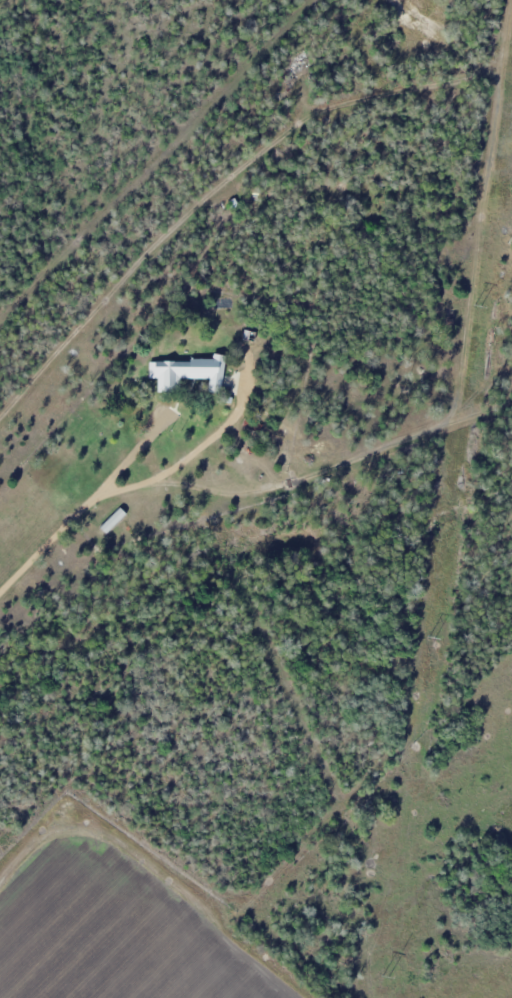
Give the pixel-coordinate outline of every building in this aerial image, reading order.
[(214,366),(152,360),(151,372),(162,373),(161,383),(221,388),(224,357),(215,356),(214,366)] [(125,516),(119,510),(100,528),(105,534),(125,516)]
